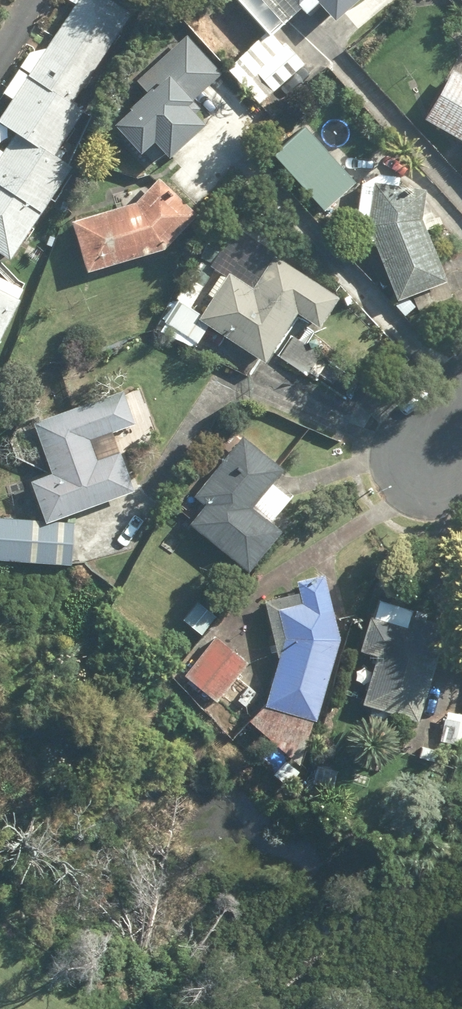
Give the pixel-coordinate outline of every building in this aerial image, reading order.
[(73,104),(105,56),(132,16),(118,7),(108,0),(69,0),(75,4),(54,36),(45,49),(43,49),(37,51),(34,51),(29,52),(4,94),(7,96),(12,99),(0,117),(0,121),(17,132),(3,153),(0,151),(0,253),(10,260),(19,247),(23,241),(51,199),(73,165),(71,163),(63,158),(66,152),(61,148),(85,112),(73,104)] [(260,104),(304,64),(285,43),(282,46),(277,41),(276,42),(270,35),(300,8),(306,15),(307,14),(309,16),(320,6),(335,22),(359,0),(236,0),(263,30),(260,33),(263,36),(260,39),(255,34),(247,41),(252,47),(228,69),(260,104)] [(188,33),(106,109),(140,146),(153,134),(169,151),(207,117),(189,98),(221,69),(188,33)] [(454,69),(425,118),(461,140),(461,74),(454,69)] [(356,183),(304,126),(273,155),(324,212),(356,183)] [(363,247),(375,241),(399,298),(446,279),(421,220),(425,189),(402,185),(403,176),(361,170),(353,225),(363,247)] [(198,215),(159,179),(135,203),(72,222),(87,273),(164,250),(198,215)] [(320,329),(340,298),(275,257),(293,228),(251,202),(233,229),(226,224),(191,279),(190,278),(177,298),(174,296),(167,306),(169,308),(162,319),(165,321),(162,326),(164,327),(161,330),(193,350),(208,326),(266,363),(297,314),(320,329)] [(55,239),(50,236),(46,245),(51,248),(55,239)] [(21,300),(18,299),(23,290),(17,287),(7,282),(0,278),(0,340),(21,300)] [(321,355),(298,340),(284,361),(308,375),(321,355)] [(117,370),(31,401),(50,453),(27,461),(41,500),(128,468),(114,430),(91,438),(84,418),(129,402),(117,370)] [(284,470),(242,436),(193,496),(206,507),(191,525),(249,573),(283,532),(271,523),(253,508),(284,470)] [(95,540),(17,535),(14,575),(92,580),(95,540)] [(297,581),(302,604),(278,610),(285,638),(265,706),(250,722),(299,766),(317,721),(340,640),(324,575),(297,581)] [(416,720),(444,626),(410,616),(412,610),(380,601),(375,618),(370,617),(360,653),(377,658),(363,705),(416,720)] [(217,617),(197,602),(183,620),(202,635),(217,617)] [(249,664),(216,637),(184,675),(217,702),(249,664)]
